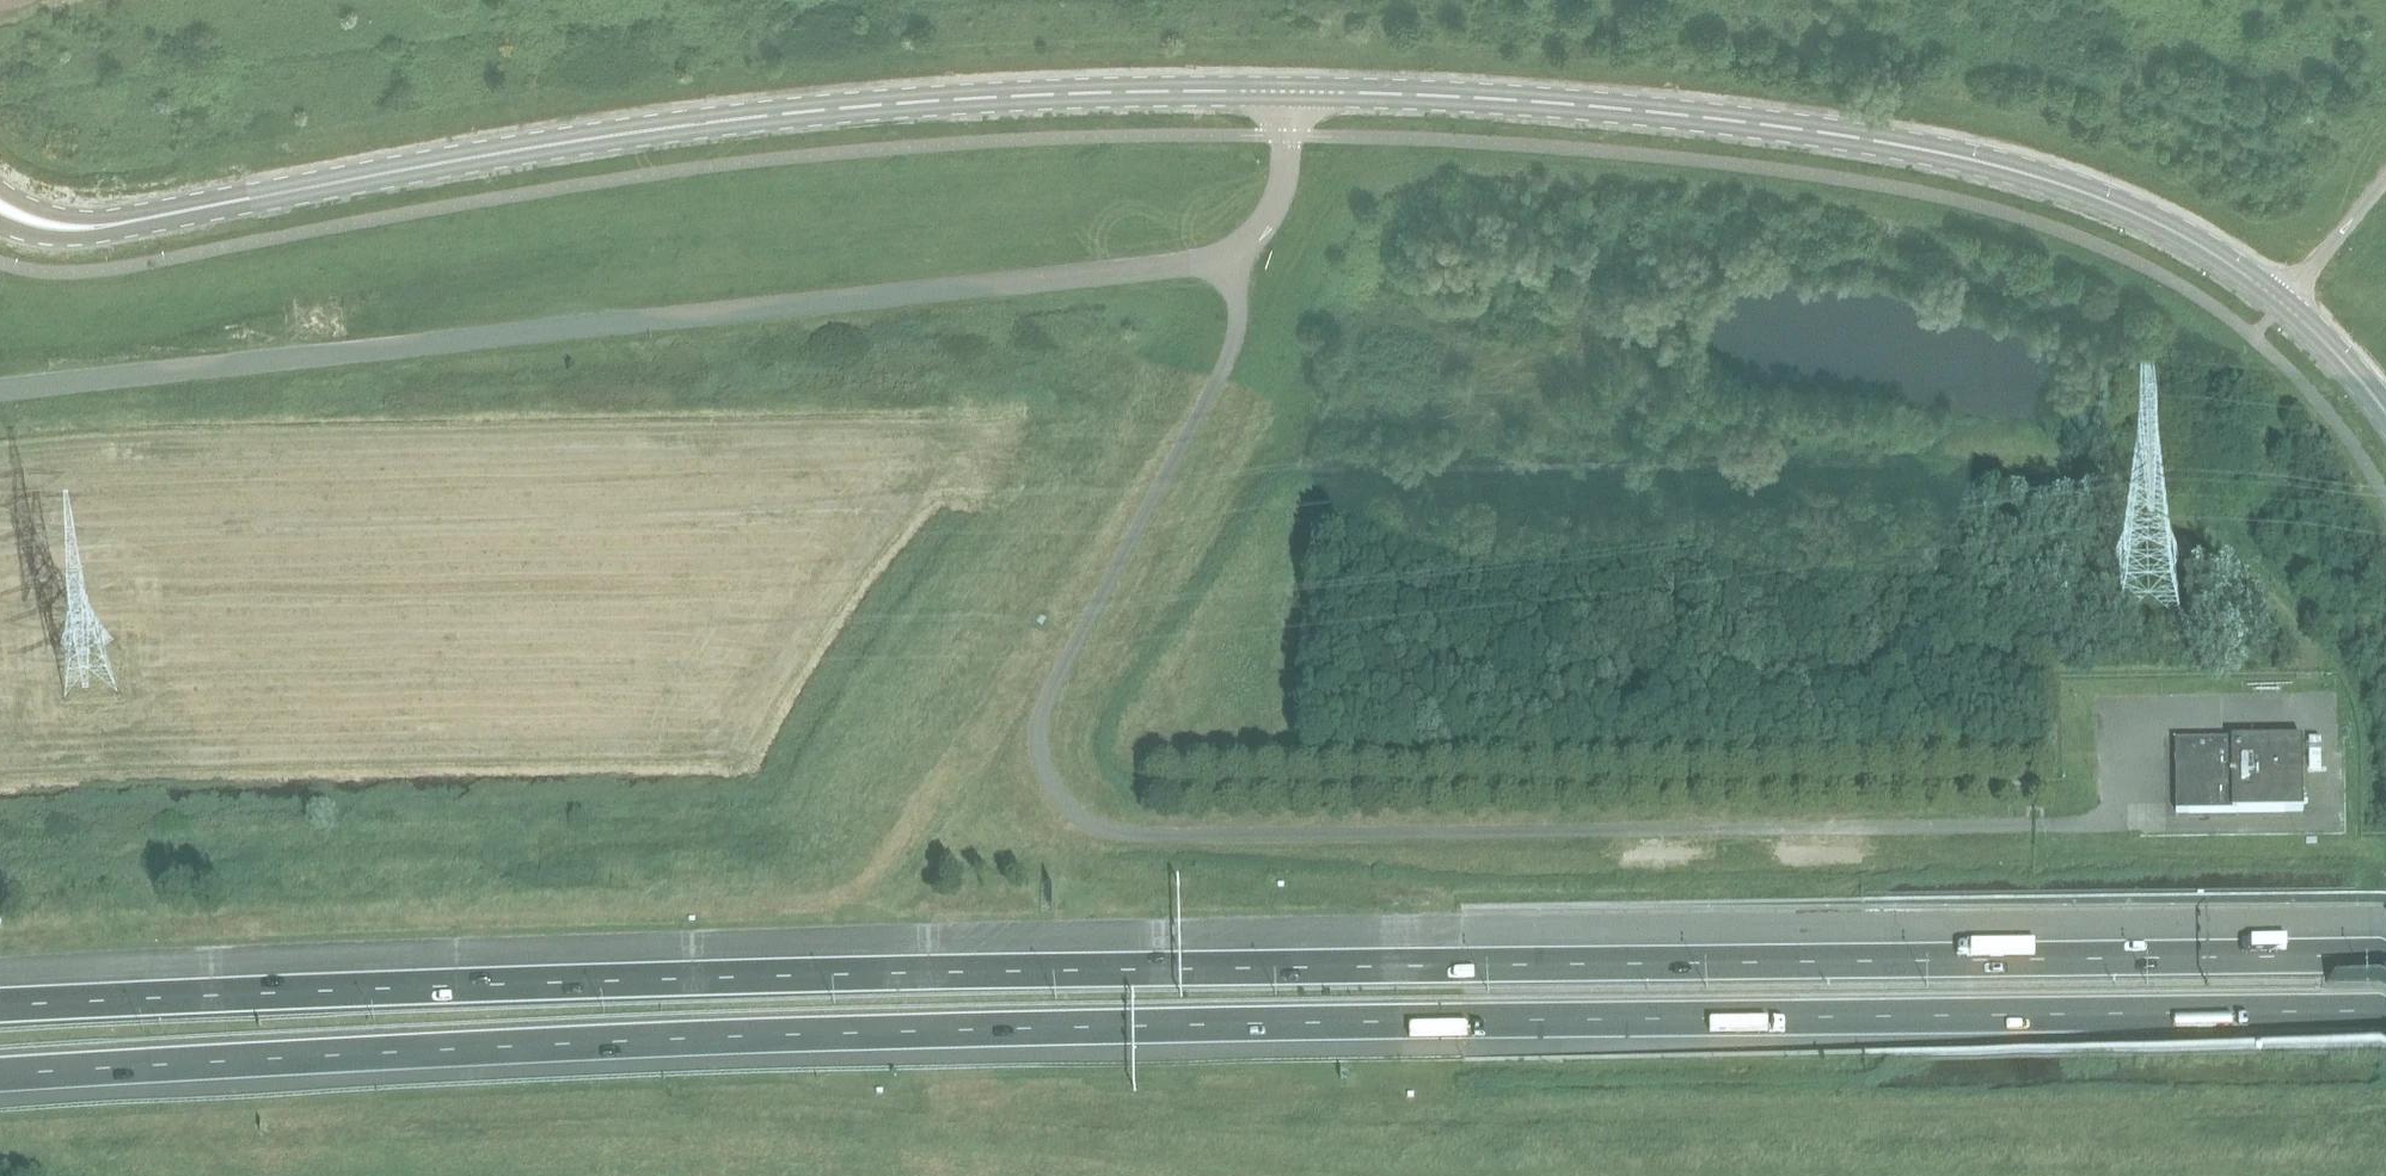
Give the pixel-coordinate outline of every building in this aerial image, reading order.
[(2176,813),(2303,811),(2303,740),(2176,741),(2176,813)]
